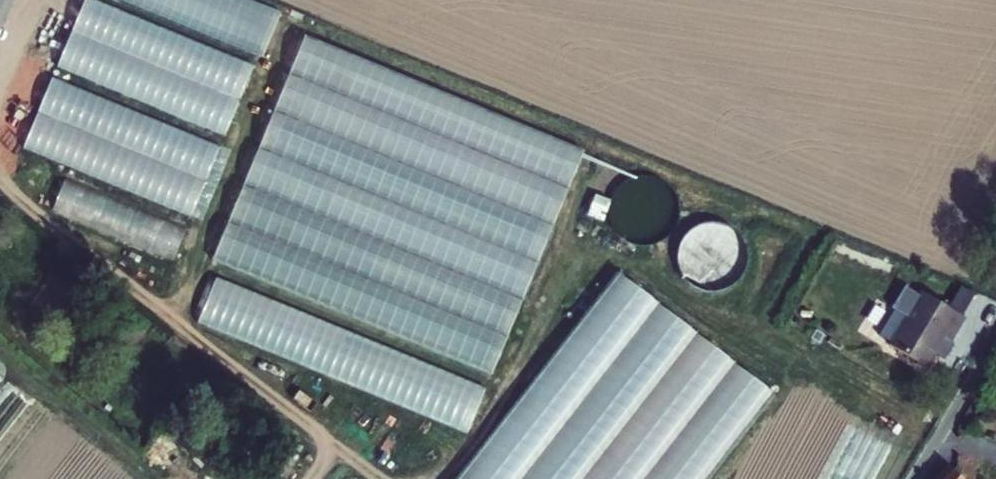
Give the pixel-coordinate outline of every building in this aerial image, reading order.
[(56,69),(227,132),(253,61),(87,0),(81,0),(56,69)] [(280,8),(259,0),(118,0),(263,54),(280,8)] [(499,369),(581,143),(297,39),(214,265),(499,369)] [(48,80),(22,152),(194,212),(219,140),(48,80)] [(51,214),(175,258),(187,223),(63,179),(51,214)] [(714,212),(710,224),(728,231),(732,218),(714,212)] [(727,257),(744,266),(764,232),(747,222),(727,257)] [(213,280),(197,324),(334,373),(350,328),(213,280)] [(883,305),(870,330),(917,358),(934,330),(941,333),(956,309),(911,283),(896,311),(883,305)] [(447,394),(444,405),(456,409),(453,418),(442,415),(440,421),(469,430),(483,385),(463,379),(457,397),(447,394)]
